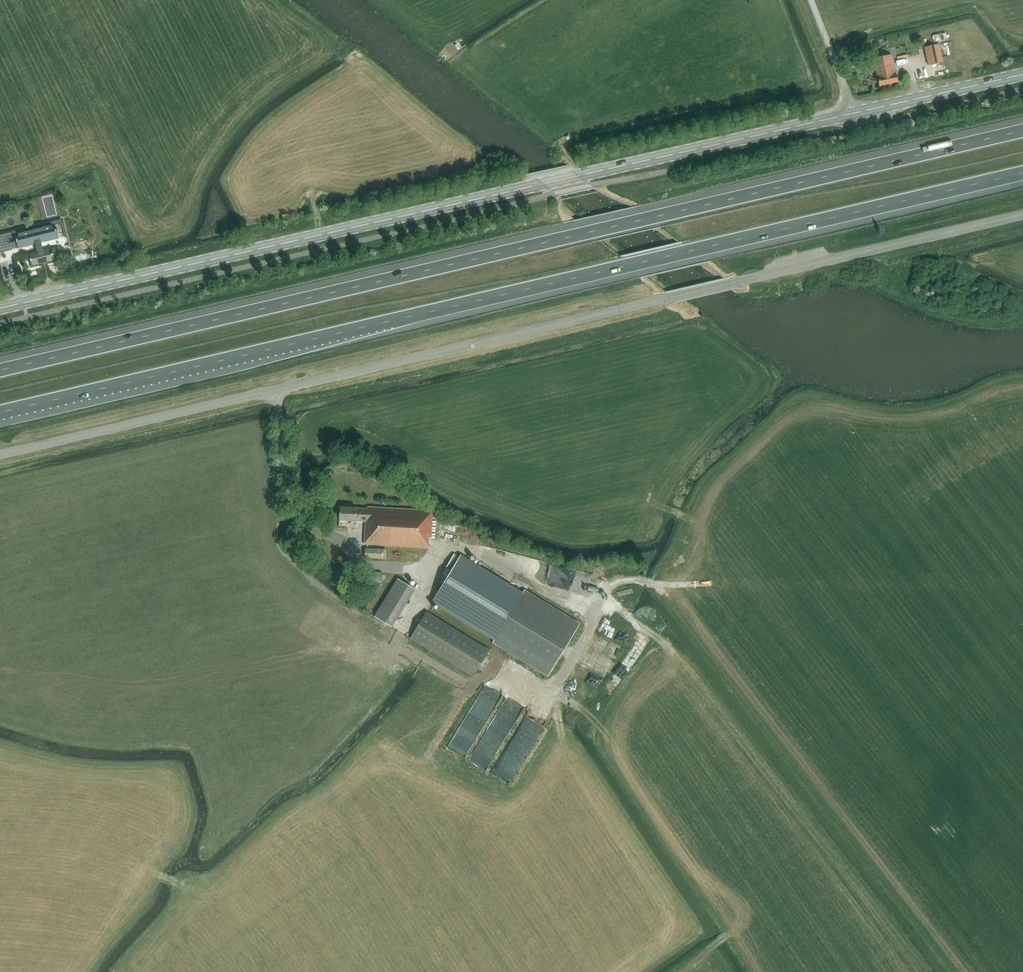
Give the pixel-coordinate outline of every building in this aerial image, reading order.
[(943,62),(939,44),(924,47),(928,65),(943,62)] [(897,84),(891,54),(872,58),(878,88),(897,84)] [(43,195),(44,206),(56,204),(54,193),(43,195)] [(51,248),(50,244),(42,246),(41,243),(59,238),(58,238),(56,232),(57,232),(56,230),(54,224),(23,231),(25,237),(16,239),(17,242),(18,248),(35,244),(36,248),(28,250),(29,254),(32,265),(54,260),(51,248)] [(0,240),(0,253),(12,250),(9,238),(0,240)] [(431,539),(433,510),(368,507),(368,509),(340,508),(339,520),(366,522),(365,545),(428,548),(429,539),(431,539)] [(386,559),(387,549),(365,548),(364,558),(386,559)] [(548,675),(578,624),(524,591),(522,595),(454,554),(446,567),(452,571),(434,600),(496,638),(499,640),(497,644),(548,675)] [(563,568),(560,585),(587,590),(590,572),(563,568)] [(382,583),(382,571),(363,570),(362,581),(382,583)] [(414,589),(396,578),(373,616),(391,627),(414,589)] [(473,676),(489,650),(427,612),(411,638),(473,676)]
